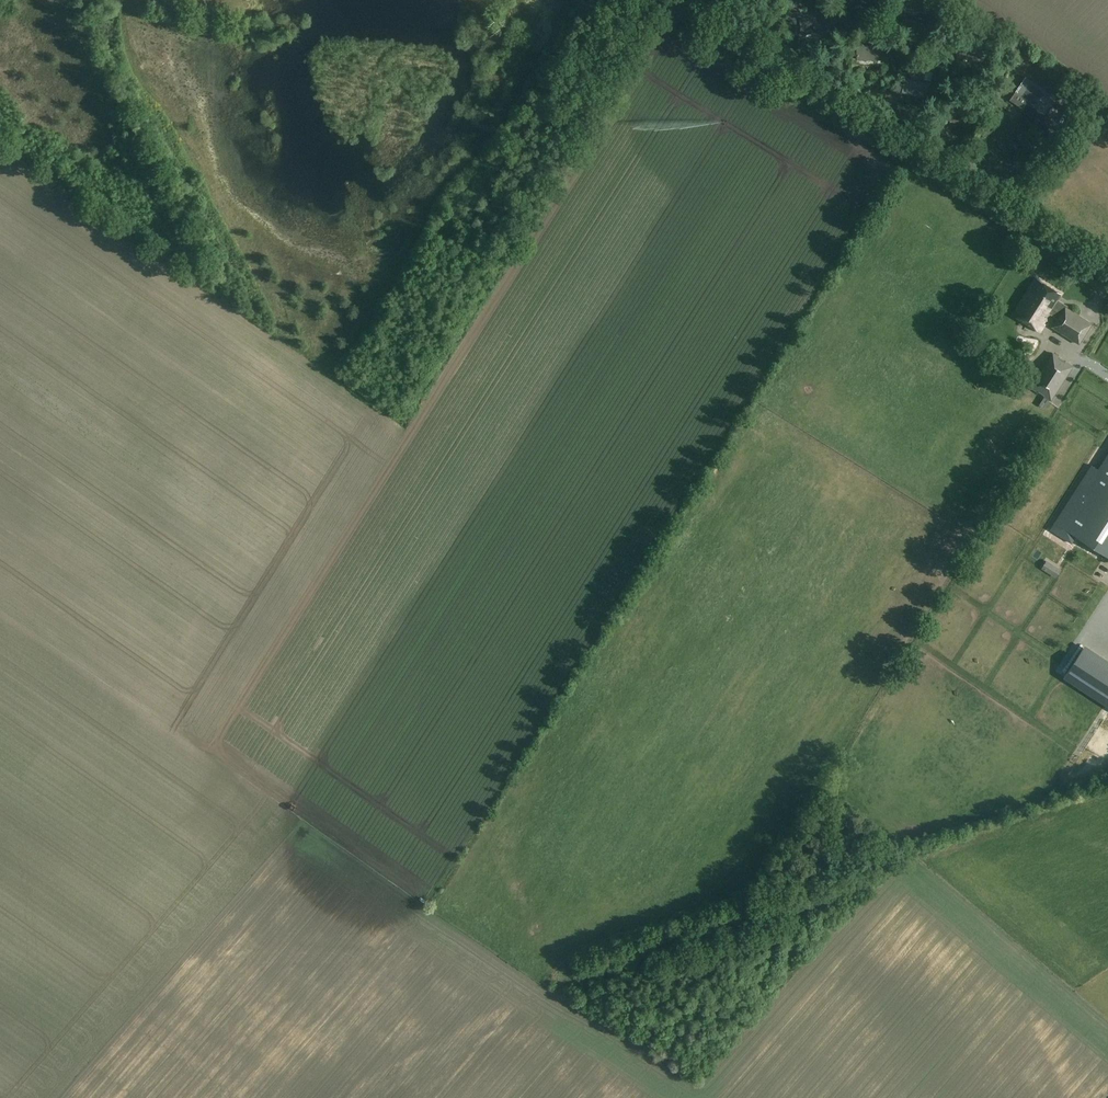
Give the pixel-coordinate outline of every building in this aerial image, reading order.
[(895,10),(932,11),(933,0),(896,0),(895,10)] [(801,23),(802,28),(802,34),(817,33),(817,27),(826,26),(825,14),(802,16),(802,13),(792,14),(793,24),(801,23)] [(988,43),(980,40),(978,45),(961,41),(958,53),(984,60),(988,43)] [(857,59),(882,59),(882,47),(857,47),(857,59)] [(1064,72),(1058,79),(1069,87),(1074,80),(1064,72)] [(1053,96),(1026,78),(1017,91),(1045,111),(1051,103),(1056,107),(1060,102),(1078,114),(1091,96),(1078,87),(1073,94),(1065,89),(1062,94),(1056,91),(1053,96)] [(931,85),(907,80),(904,91),(928,97),(931,85)] [(1061,293),(1038,278),(1014,315),(1040,331),(1051,314),(1058,319),(1053,327),(1079,344),(1092,324),(1057,301),(1061,293)] [(1059,358),(1052,353),(1030,387),(1045,396),(1039,405),(1044,408),(1050,399),(1051,400),(1072,366),(1065,362),(1065,363),(1059,359),(1059,358)] [(1089,489),(1081,484),(1052,529),(1072,542),(1077,535),(1107,555),(1107,460),(1089,489)]
